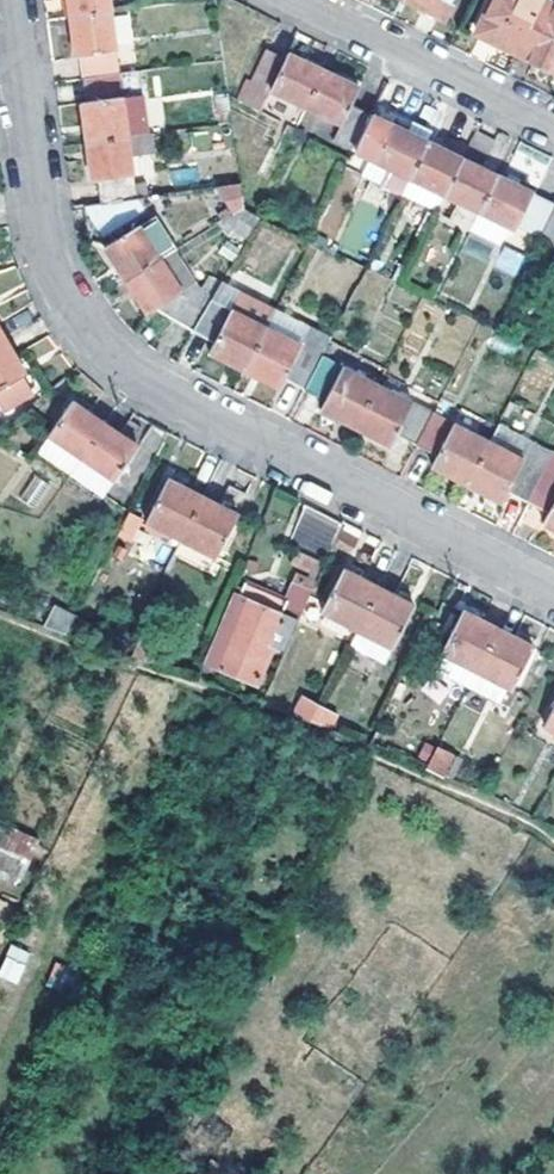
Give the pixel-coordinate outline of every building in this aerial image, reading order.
[(117,15),(114,0),(71,0),(75,22),(117,15)] [(449,0),(410,0),(442,16),(449,0)] [(515,51),(541,0),(470,0),(458,23),(515,51)] [(543,0),(541,0),(515,51),(553,71),(553,5),(543,0)] [(117,15),(75,22),(82,62),(87,61),(88,84),(124,78),(124,44),(117,15)] [(268,96),(302,113),(323,69),(289,53),(286,58),(268,49),(249,86),(244,83),(233,106),(257,119),(268,96)] [(323,69),(302,113),(338,131),(328,149),(349,159),(370,116),(350,106),(359,87),(323,69)] [(92,146),(140,138),(133,101),(153,97),(140,75),(124,78),(88,84),(90,108),(85,109),(92,146)] [(218,125),(232,123),(229,102),(215,104),(218,125)] [(379,189),(399,199),(405,187),(426,144),(418,140),(424,129),(376,105),(370,116),(349,159),(385,177),(379,189)] [(474,220),(494,178),(489,175),(508,135),(496,129),(492,138),(474,129),(464,150),(439,203),(474,220)] [(142,200),(141,178),(146,177),(140,138),(92,146),(98,185),(104,185),(106,206),(131,202),(142,200)] [(439,203),(464,150),(439,138),(434,148),(426,144),(405,187),(439,203)] [(527,194),(494,178),(474,220),(507,238),(509,233),(530,244),(550,201),(529,191),(527,194)] [(239,182),(219,186),(224,213),(244,210),(239,182)] [(550,201),(530,244),(548,253),(553,242),(553,203),(550,201)] [(141,230),(131,202),(106,206),(89,210),(110,260),(127,286),(163,261),(179,250),(158,218),(141,230)] [(503,247),(494,267),(514,276),(523,256),(503,247)] [(185,294),(163,261),(127,286),(149,318),(159,313),(191,331),(210,297),(193,288),(185,294)] [(229,307),(210,297),(191,331),(212,342),(207,352),(243,371),(265,327),(275,307),(239,289),(229,307)] [(301,346),(265,327),(243,371),(279,389),(285,380),(304,390),(320,356),(331,336),(311,326),(301,346)] [(0,349),(0,393),(25,377),(7,345),(0,349)] [(304,390),(323,401),(319,409),(354,428),(376,385),(320,356),(304,390)] [(431,414),(376,385),(354,428),(389,446),(395,437),(415,447),(431,414)] [(83,458),(105,425),(74,403),(51,436),(83,458)] [(487,442),(431,414),(415,447),(433,455),(427,466),(465,486),(487,442)] [(105,425),(83,458),(116,480),(136,447),(105,425)] [(83,458),(51,436),(40,452),(73,473),(83,458)] [(520,459),(487,442),(465,486),(499,502),(505,492),(526,502),(541,471),(550,453),(529,443),(520,459)] [(116,480),(83,458),(73,473),(106,495),(116,480)] [(541,471),(526,502),(544,512),(539,522),(553,530),(553,477),(541,471)] [(35,476),(20,498),(36,509),(51,487),(35,476)] [(180,544),(202,500),(167,482),(145,526),(180,544)] [(202,500),(180,544),(215,560),(237,517),(202,500)] [(341,527),(307,508),(290,545),(327,563),(341,527)] [(358,632),(379,591),(343,573),(317,628),(337,638),(343,626),(358,632)] [(275,647),(287,653),(315,589),(299,582),(283,617),(240,599),(211,666),(258,685),(275,647)] [(384,667),(415,608),(379,591),(358,632),(350,649),(384,667)] [(65,635),(84,646),(96,626),(76,614),(57,606),(45,629),(65,635)] [(468,689),(499,632),(462,613),(440,654),(445,656),(436,673),(468,689)] [(511,692),(534,651),(499,632),(468,689),(499,706),(508,690),(511,692)] [(499,706),(468,689),(461,704),(491,720),(499,706)] [(293,718),(331,732),(339,718),(301,700),(293,718)] [(542,725),(553,732),(553,704),(542,725)] [(426,768),(443,777),(455,754),(438,746),(426,768)] [(443,777),(461,784),(471,763),(455,754),(443,777)] [(22,878),(37,839),(4,826),(0,838),(0,870),(22,878)] [(31,953),(11,944),(0,969),(0,978),(18,985),(31,953)]
